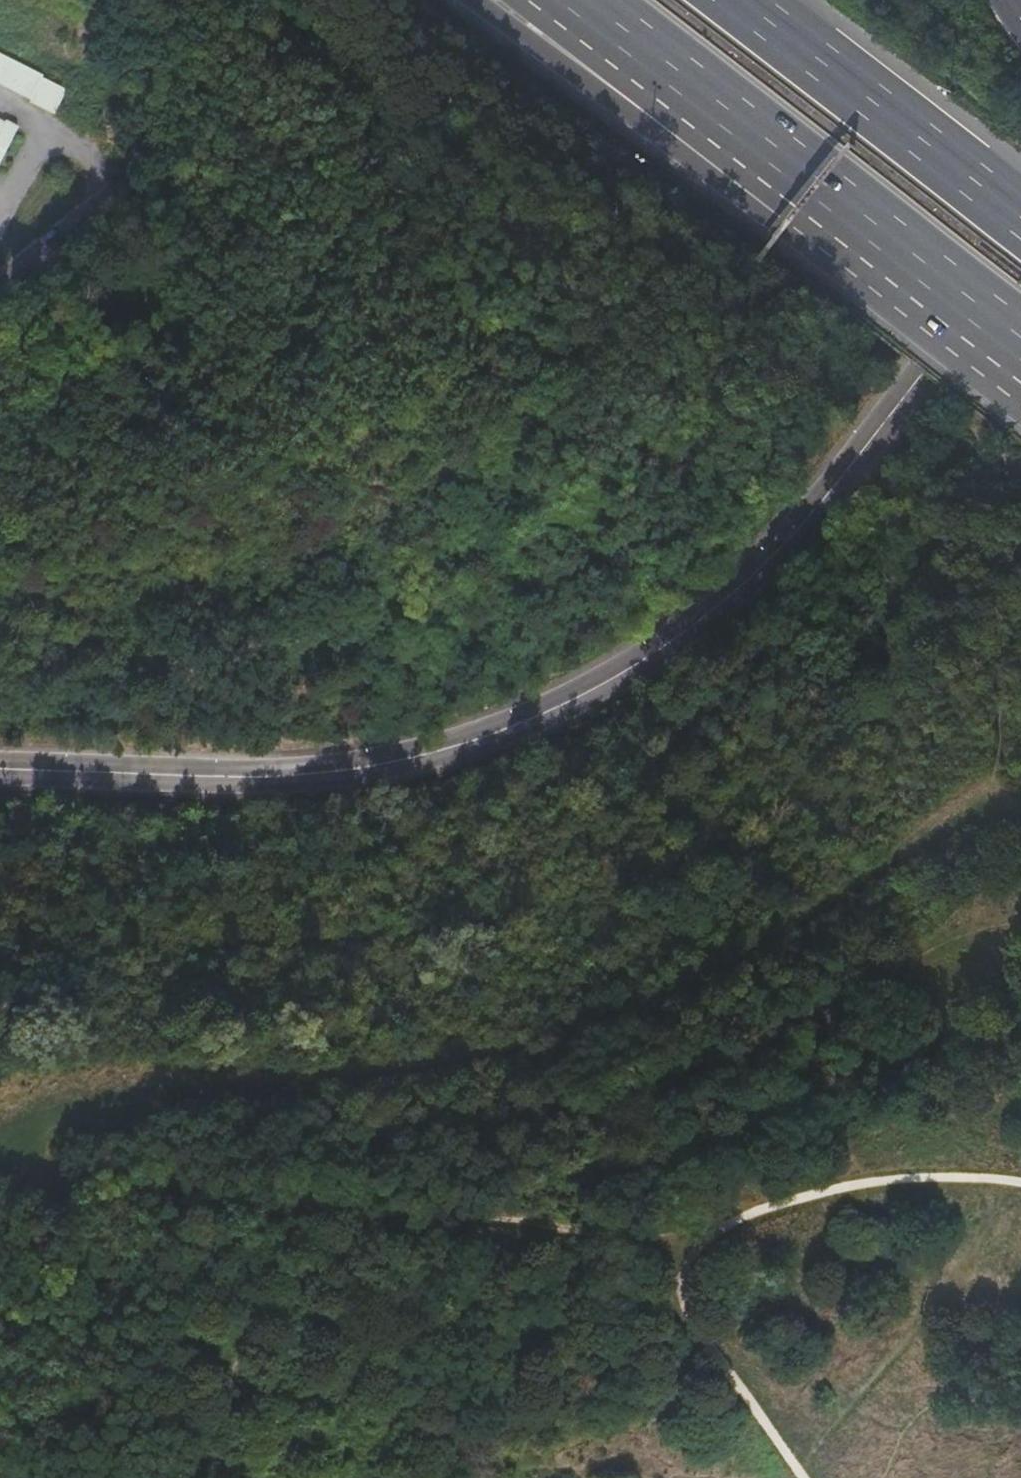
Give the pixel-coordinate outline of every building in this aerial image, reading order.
[(55,96),(61,84),(38,72),(39,70),(0,50),(0,81),(25,94),(26,97),(48,108),(55,96)] [(13,122),(1,116),(0,118),(0,149),(13,122)]
